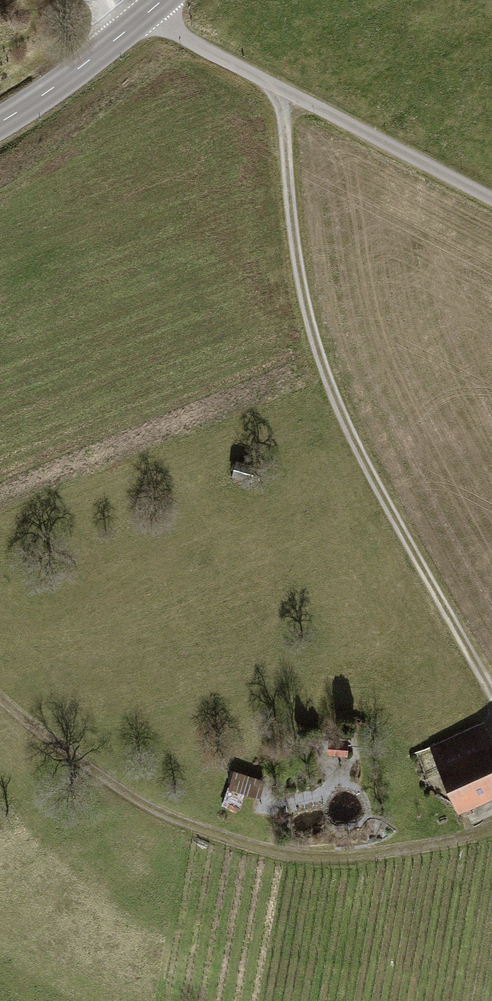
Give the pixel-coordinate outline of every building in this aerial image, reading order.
[(254,462),(236,458),(232,476),(251,479),(254,462)] [(438,751),(461,805),(491,791),(491,748),(484,731),(438,751)]
